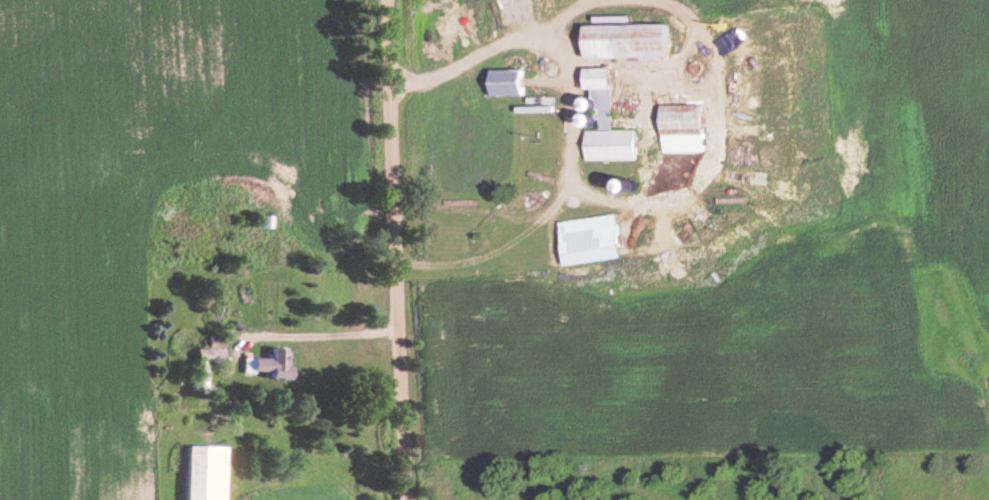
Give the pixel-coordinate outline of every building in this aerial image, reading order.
[(685,58),(685,25),(597,25),(597,59),(685,58)] [(593,160),(648,161),(648,130),(621,130),(622,69),(596,68),(595,90),(600,90),(599,128),(594,128),(593,160)] [(493,70),(493,97),(531,97),(531,70),(493,70)] [(718,153),(718,105),(673,105),(673,153),(718,153)] [(631,249),(628,214),(566,220),(569,255),(631,249)] [(262,228),(274,228),(274,215),(262,215),(262,228)] [(272,374),(272,379),(291,379),(292,348),(274,348),(274,358),(244,358),(244,373),(272,374)] [(208,361),(226,361),(226,349),(197,349),(197,360),(193,360),(193,390),(208,390),(208,361)] [(229,447),(191,447),(191,499),(229,499),(229,447)]
